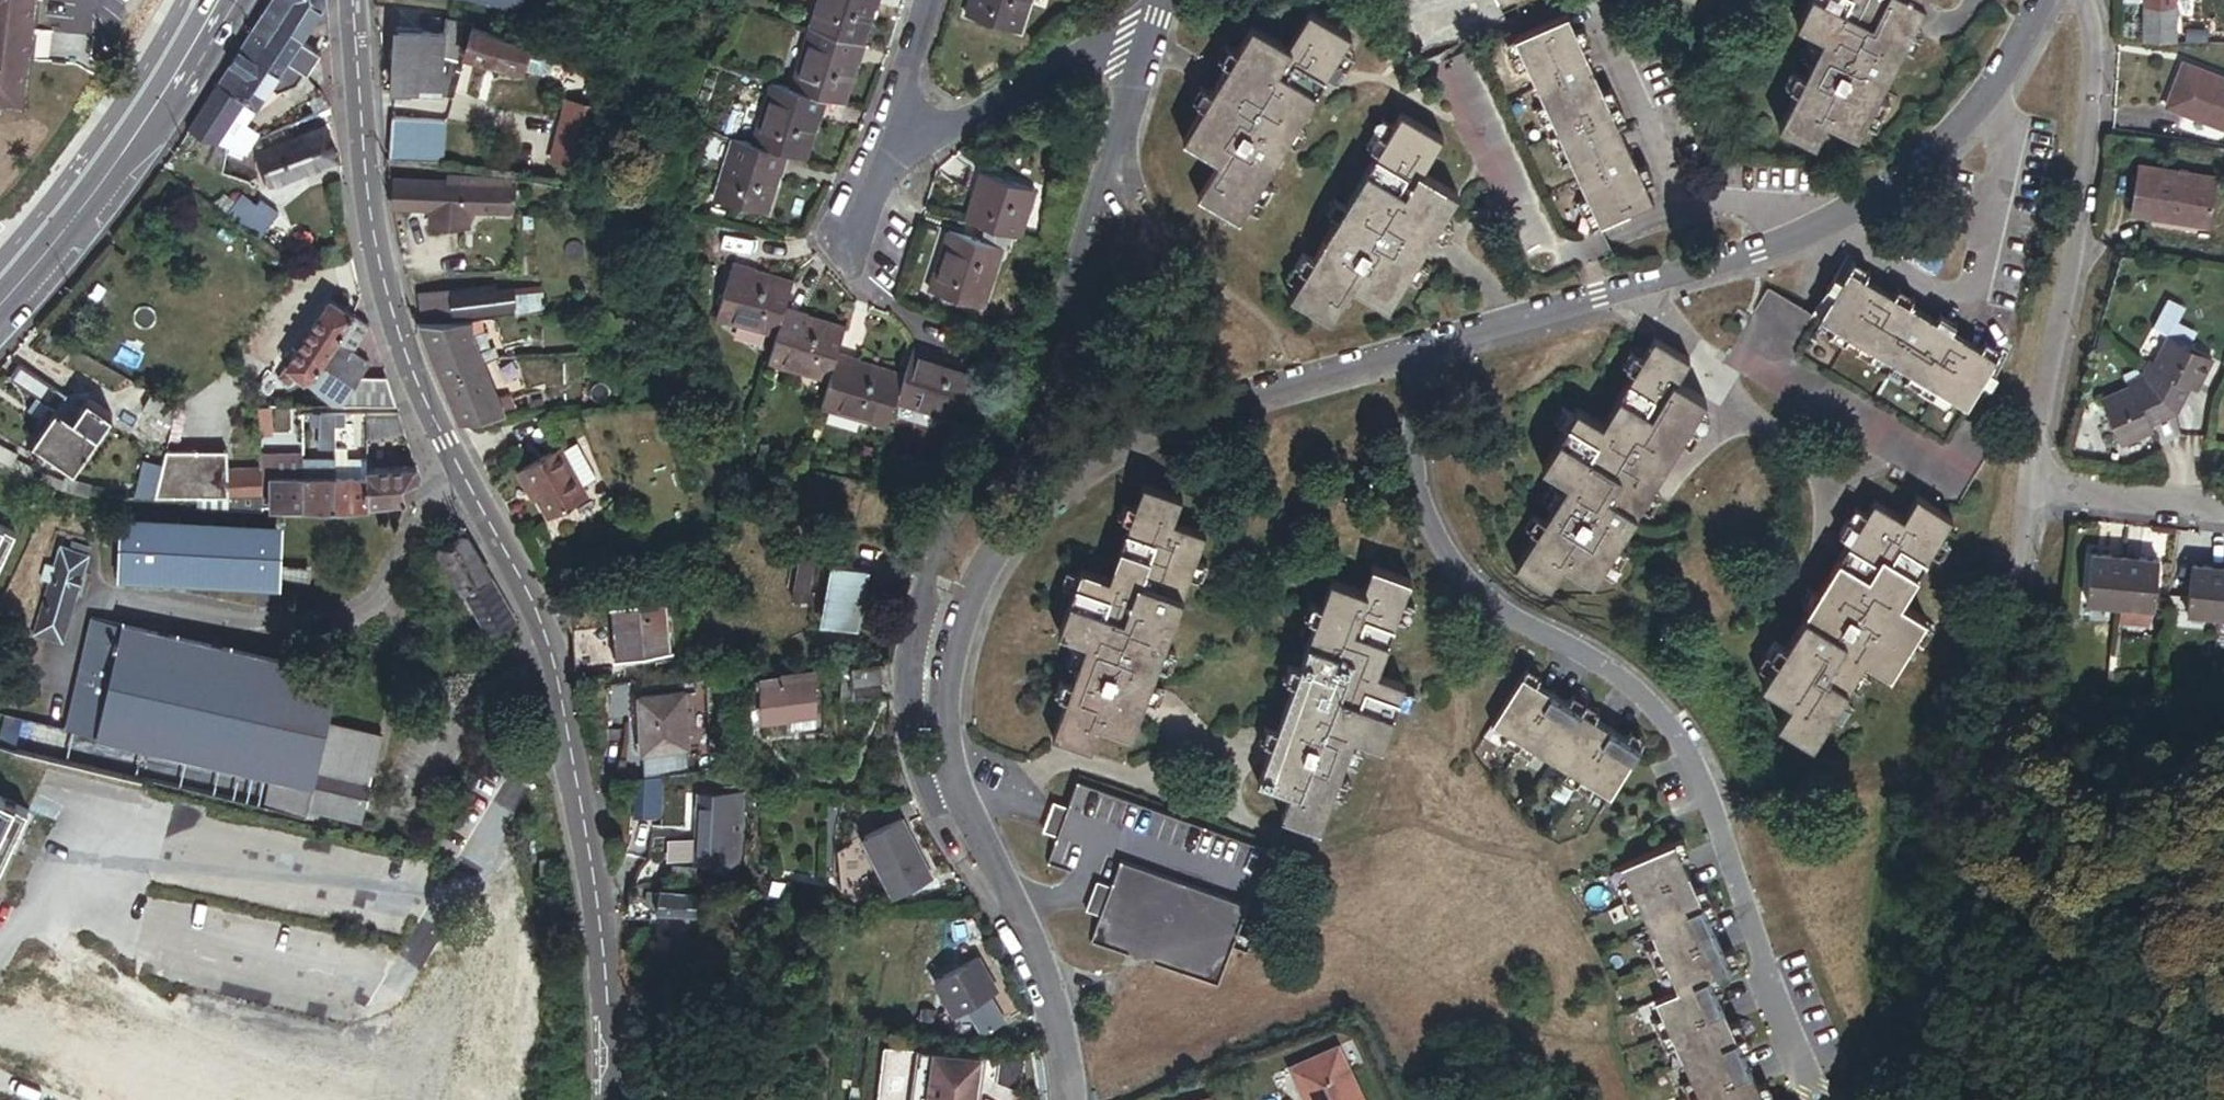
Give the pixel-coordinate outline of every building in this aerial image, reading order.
[(33,93),(39,32),(43,0),(0,0),(0,89),(33,93)] [(251,30),(266,39),(264,44),(288,58),(301,38),(326,1),(326,0),(270,0),(251,30)] [(519,15),(523,0),(473,0),(519,15)] [(862,40),(875,0),(814,0),(807,23),(862,40)] [(965,12),(1020,28),(1029,0),(969,0),(965,12)] [(1780,126),(1817,146),(1828,124),(1859,140),(1929,0),(1810,0),(1798,26),(1823,38),(1780,126)] [(2142,40),(2175,41),(2177,0),(2143,0),(2142,40)] [(1327,74),(1342,48),(1351,34),(1308,8),(1287,44),(1251,22),(1181,141),(1217,163),(1197,198),(1239,223),(1246,211),(1263,184),(1286,143),(1294,129),(1327,74)] [(1568,14),(1514,38),(1601,228),(1654,203),(1568,14)] [(441,19),(440,35),(441,35),(439,96),(438,96),(438,97),(449,98),(464,53),(472,27),(473,25),(441,19)] [(821,96),(842,103),(862,40),(807,23),(787,85),(821,96)] [(523,71),(530,45),(472,27),(464,53),(523,71)] [(266,39),(251,30),(220,80),(219,81),(243,96),(257,105),(272,83),(288,58),(264,44),(266,39)] [(440,35),(393,34),(392,95),(438,96),(439,96),(441,35),(440,35)] [(301,38),(288,58),(301,73),(304,74),(319,51),(301,38)] [(1352,54),(1342,48),(1327,74),(1337,80),(1352,54)] [(301,73),(288,58),(272,83),(279,87),(294,85),(301,73)] [(2162,102),(2223,128),(2223,77),(2181,58),(2162,102)] [(779,150),(801,158),(821,96),(787,85),(765,78),(745,140),(779,150)] [(243,96),(219,81),(191,126),(190,127),(201,137),(214,142),(243,96)] [(257,105),(243,96),(214,142),(247,154),(254,141),(240,132),(257,105)] [(565,102),(550,164),(588,173),(603,112),(565,102)] [(1393,126),(1376,154),(1344,206),(1336,219),(1311,261),(1295,288),(1288,300),(1331,325),(1352,289),(1387,310),(1457,193),(1421,173),(1442,137),(1401,113),(1393,126)] [(1365,147),(1376,154),(1393,126),(1382,119),(1365,147)] [(392,121),(390,156),(446,160),(448,124),(392,121)] [(324,129),(256,155),(269,187),(336,161),(324,129)] [(1304,135),(1294,129),(1286,143),(1296,149),(1304,135)] [(779,150),(745,140),(725,133),(707,190),(761,207),(779,150)] [(980,168),(965,217),(984,223),(1012,232),(1021,235),(1037,186),(980,168)] [(2209,229),(2217,178),(2156,168),(2155,176),(2138,174),(2131,217),(2209,229)] [(469,211),(507,213),(508,188),(478,187),(479,178),(449,177),(448,185),(396,182),(395,207),(432,209),(432,222),(468,224),(469,211)] [(1263,184),(1246,211),(1257,217),(1274,190),(1263,184)] [(242,196),(228,216),(261,239),(275,218),(242,196)] [(1336,219),(1344,206),(1334,200),(1326,214),(1336,219)] [(1012,232),(984,223),(979,241),(1002,248),(1007,250),(1012,232)] [(1002,248),(979,241),(945,230),(926,291),(983,309),(1002,248)] [(1285,282),(1295,288),(1311,261),(1302,255),(1285,282)] [(785,306),(794,277),(730,257),(713,314),(777,333),(785,306)] [(1967,410),(1998,361),(1851,269),(1820,317),(1967,410)] [(543,287),(419,296),(421,323),(473,320),(545,315),(543,287)] [(361,376),(369,363),(353,353),(370,327),(330,301),(287,368),(286,370),(294,377),(333,408),(342,406),(361,376)] [(837,353),(846,325),(785,306),(777,333),(769,360),(829,379),(837,353)] [(418,323),(442,383),(486,363),(474,333),(473,320),(421,323),(418,323)] [(2170,336),(2155,363),(2150,359),(2142,375),(2126,381),(2128,387),(2101,399),(2120,446),(2155,431),(2153,426),(2178,414),(2191,389),(2196,392),(2214,359),(2170,336)] [(1547,592),(1549,589),(1553,591),(1566,569),(1592,585),(1703,402),(1673,383),(1687,360),(1653,339),(1600,425),(1576,410),(1539,470),(1564,485),(1512,571),(1547,592)] [(980,369),(912,348),(904,373),(895,402),(963,423),(980,369)] [(837,353),(829,379),(821,406),(888,426),(895,402),(904,373),(837,353)] [(442,383),(459,425),(507,415),(486,363),(442,383)] [(52,404),(61,390),(25,364),(15,379),(39,395),(52,404)] [(287,388),(294,377),(286,370),(287,368),(285,367),(276,380),(287,388)] [(397,408),(386,376),(361,376),(342,406),(339,410),(386,410),(397,408)] [(67,395),(61,390),(52,404),(53,404),(58,408),(67,395)] [(52,404),(39,395),(30,409),(44,418),(53,404),(52,404)] [(76,470),(113,416),(90,398),(81,410),(80,404),(67,395),(58,408),(36,442),(76,470)] [(275,400),(275,410),(291,408),(288,399),(286,397),(283,395),(280,395),(277,397),(275,400)] [(273,455),(269,410),(257,410),(260,456),(273,455)] [(404,432),(399,415),(390,417),(368,417),(368,439),(404,432)] [(335,451),(334,417),(320,417),(320,451),(335,451)] [(344,417),(334,417),(335,451),(336,481),(340,509),(371,506),(368,471),(368,460),(348,461),(348,452),(351,452),(350,429),(344,429),(344,417)] [(0,444),(0,463),(12,470),(19,454),(0,444)] [(596,480),(577,444),(563,451),(562,448),(517,472),(533,501),(537,499),(547,518),(587,496),(582,487),(596,480)] [(184,498),(227,499),(226,470),(225,455),(166,453),(163,466),(154,498),(184,498)] [(264,506),(307,508),(305,480),(304,458),(260,457),(261,468),(263,497),(238,498),(237,511),(263,512),(264,506)] [(144,461),(134,496),(145,498),(154,498),(163,466),(144,461)] [(422,482),(417,467),(368,471),(371,506),(409,503),(410,503),(422,482)] [(263,497),(261,468),(226,470),(227,499),(238,498),(263,497)] [(66,475),(65,488),(82,490),(83,477),(66,475)] [(107,480),(83,477),(82,490),(105,493),(107,480)] [(307,508),(340,509),(336,481),(305,480),(307,508)] [(1083,643),(1050,738),(1089,752),(1097,726),(1130,738),(1202,533),(1170,522),(1178,498),(1141,484),(1106,581),(1079,570),(1056,633),(1083,643)] [(1876,501),(1760,691),(1789,708),(1776,729),(1813,751),(1865,666),(1889,681),(1926,620),(1902,605),(1953,522),(1916,500),(1905,519),(1876,501)] [(126,521),(123,568),(273,578),(276,531),(126,521)] [(16,532),(0,523),(0,571),(16,532)] [(473,550),(467,539),(450,547),(472,588),(491,578),(476,549),(473,550)] [(65,641),(90,554),(88,554),(90,546),(73,541),(71,549),(62,546),(56,566),(47,563),(43,578),(52,580),(36,632),(65,641)] [(2157,562),(2088,554),(2083,603),(2152,610),(2157,562)] [(799,561),(788,608),(805,612),(816,565),(799,561)] [(1329,578),(1255,781),(1288,792),(1278,819),(1319,834),(1354,738),(1382,748),(1405,686),(1376,675),(1411,580),(1369,565),(1360,589),(1329,578)] [(2188,565),(2183,613),(2223,618),(2223,569),(2188,565)] [(833,571),(820,630),(854,637),(866,579),(833,571)] [(491,578),(472,588),(497,637),(517,626),(491,578)] [(672,660),(664,606),(615,611),(623,666),(672,660)] [(341,675),(97,615),(69,726),(271,776),(313,786),(316,776),(330,720),(341,675)] [(611,634),(576,639),(582,678),(617,672),(611,634)] [(852,665),(842,664),(840,696),(856,697),(855,686),(853,668),(852,665)] [(853,668),(855,686),(881,683),(885,683),(883,666),(853,668)] [(1511,735),(1538,752),(1569,771),(1597,788),(1611,797),(1642,747),(1525,675),(1494,725),(1511,735)] [(855,686),(856,697),(882,694),(881,683),(855,686)] [(762,685),(762,720),(790,720),(815,720),(815,685),(762,685)] [(640,697),(643,752),(687,750),(684,695),(640,697)] [(330,720),(316,776),(370,790),(384,733),(330,720)] [(790,720),(790,729),(815,729),(815,720),(790,720)] [(1530,765),(1538,752),(1511,735),(1503,748),(1530,765)] [(1597,788),(1569,771),(1562,783),(1589,800),(1597,788)] [(271,776),(263,808),(317,821),(318,814),(307,812),(313,786),(271,776)] [(370,790),(316,776),(313,786),(307,812),(318,814),(362,825),(370,790)] [(637,778),(635,816),(656,817),(657,779),(637,778)] [(1057,839),(1047,867),(1096,884),(1109,889),(1099,917),(1090,944),(1219,990),(1269,852),(1077,782),(1068,808),(1057,839)] [(29,809),(0,796),(0,870),(29,809)] [(697,798),(694,866),(736,868),(740,800),(697,798)] [(1057,839),(1068,808),(1054,803),(1043,834),(1057,839)] [(920,881),(927,878),(898,816),(861,833),(890,895),(891,895),(902,889),(906,898),(924,889),(920,881)] [(1631,882),(1643,910),(1658,943),(1670,971),(1679,990),(1712,975),(1732,966),(1677,842),(1623,866),(1631,882)] [(543,861),(542,876),(557,877),(558,862),(543,861)] [(692,886),(694,872),(669,869),(667,882),(692,886)] [(1630,915),(1643,910),(1631,882),(1618,888),(1630,915)] [(1099,917),(1109,889),(1096,884),(1085,912),(1099,917)] [(659,890),(656,913),(674,915),(695,918),(698,896),(659,890)] [(698,896),(695,918),(708,920),(711,898),(698,896)] [(695,918),(674,915),(671,936),(678,937),(675,959),(689,961),(695,918)] [(1670,971),(1658,943),(1646,949),(1658,976),(1670,971)] [(982,1035),(1004,1023),(988,995),(977,976),(983,972),(976,960),(935,984),(955,1018),(968,1010),(982,1035)] [(994,991),(983,972),(977,976),(988,995),(994,991)] [(1712,975),(1679,990),(1657,999),(1665,1018),(1678,1047),(1694,1081),(1702,1099),(1767,1099),(1712,975)] [(409,1003),(412,1010),(422,1006),(418,998),(409,1003)] [(1678,1047),(1665,1018),(1653,1024),(1666,1053),(1678,1047)] [(397,1047),(408,1042),(404,1035),(389,1042),(392,1049),(397,1047)] [(1286,1066),(1303,1099),(1361,1099),(1334,1043),(1286,1066)] [(1010,1099),(1014,1061),(954,1054),(948,1099),(1010,1099)] [(1694,1081),(1682,1087),(1688,1099),(1702,1099),(1694,1081)]
